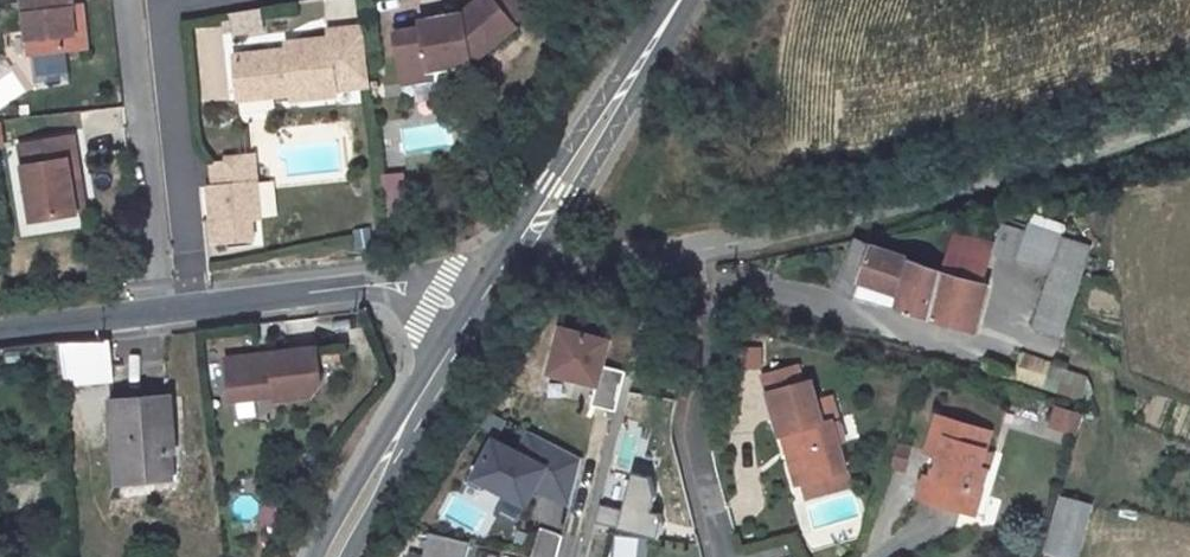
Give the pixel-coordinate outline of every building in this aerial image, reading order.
[(29,49),(79,42),(73,0),(22,0),(29,49)] [(73,0),(79,42),(89,41),(83,0),(76,0),(73,0)] [(477,62),(475,51),(491,49),(522,23),(520,20),(503,0),(485,0),(470,11),(422,18),(423,28),(392,33),(399,83),(431,78),(430,69),(477,62)] [(520,20),(537,6),(532,0),(503,0),(520,20)] [(285,102),(336,95),(335,89),(366,86),(359,26),(330,29),(331,36),(293,40),(294,48),(229,55),(233,88),(270,83),(272,99),(284,97),(285,102)] [(44,78),(39,70),(20,82),(11,69),(0,76),(0,107),(44,78)] [(236,104),(272,99),(270,83),(233,88),(236,104)] [(71,129),(18,137),(30,214),(74,207),(66,153),(75,152),(71,129)] [(75,152),(66,153),(74,207),(83,205),(75,152)] [(238,162),(211,164),(214,187),(208,188),(214,244),(253,240),(251,220),(248,186),(256,185),(253,154),(238,156),(238,162)] [(397,170),(379,171),(381,213),(399,212),(397,170)] [(256,185),(248,186),(251,220),(260,219),(256,185)] [(74,207),(30,214),(33,231),(77,224),(74,207)] [(985,279),(896,252),(868,243),(858,277),(857,281),(899,294),(895,308),(970,329),(985,279)] [(899,294),(857,281),(853,296),(895,308),(899,294)] [(606,341),(559,329),(548,374),(595,386),(590,407),(613,413),(624,373),(600,367),(606,341)] [(318,339),(226,350),(230,390),(275,386),(275,389),(311,385),(321,371),(318,339)] [(742,367),(758,365),(756,342),(740,343),(742,367)] [(66,347),(68,380),(84,379),(82,346),(66,347)] [(1019,349),(1009,378),(1039,388),(1049,359),(1019,349)] [(796,367),(761,381),(768,399),(802,386),(796,367)] [(809,384),(768,399),(788,451),(796,448),(814,493),(857,475),(837,424),(827,429),(809,384)] [(170,398),(111,402),(116,483),(170,479),(168,446),(173,445),(170,398)] [(1085,419),(1060,413),(1056,431),(1079,437),(1085,419)] [(992,435),(943,419),(933,456),(948,461),(944,473),(942,473),(938,483),(935,481),(928,503),(963,514),(969,494),(982,499),(990,471),(983,470),(992,435)] [(577,459),(525,432),(514,453),(490,440),(470,478),(522,506),(531,489),(535,481),(567,498),(577,459)] [(796,448),(788,451),(803,496),(814,493),(796,448)] [(660,515),(652,513),(656,498),(650,479),(632,474),(622,512),(600,506),(596,525),(658,541),(662,524),(660,515)] [(535,481),(531,489),(565,507),(567,498),(535,481)] [(982,499),(969,494),(963,514),(976,517),(982,499)] [(1045,554),(1056,556),(1076,556),(1091,507),(1061,498),(1045,554)] [(428,542),(424,556),(467,556),(468,553),(428,542)]
